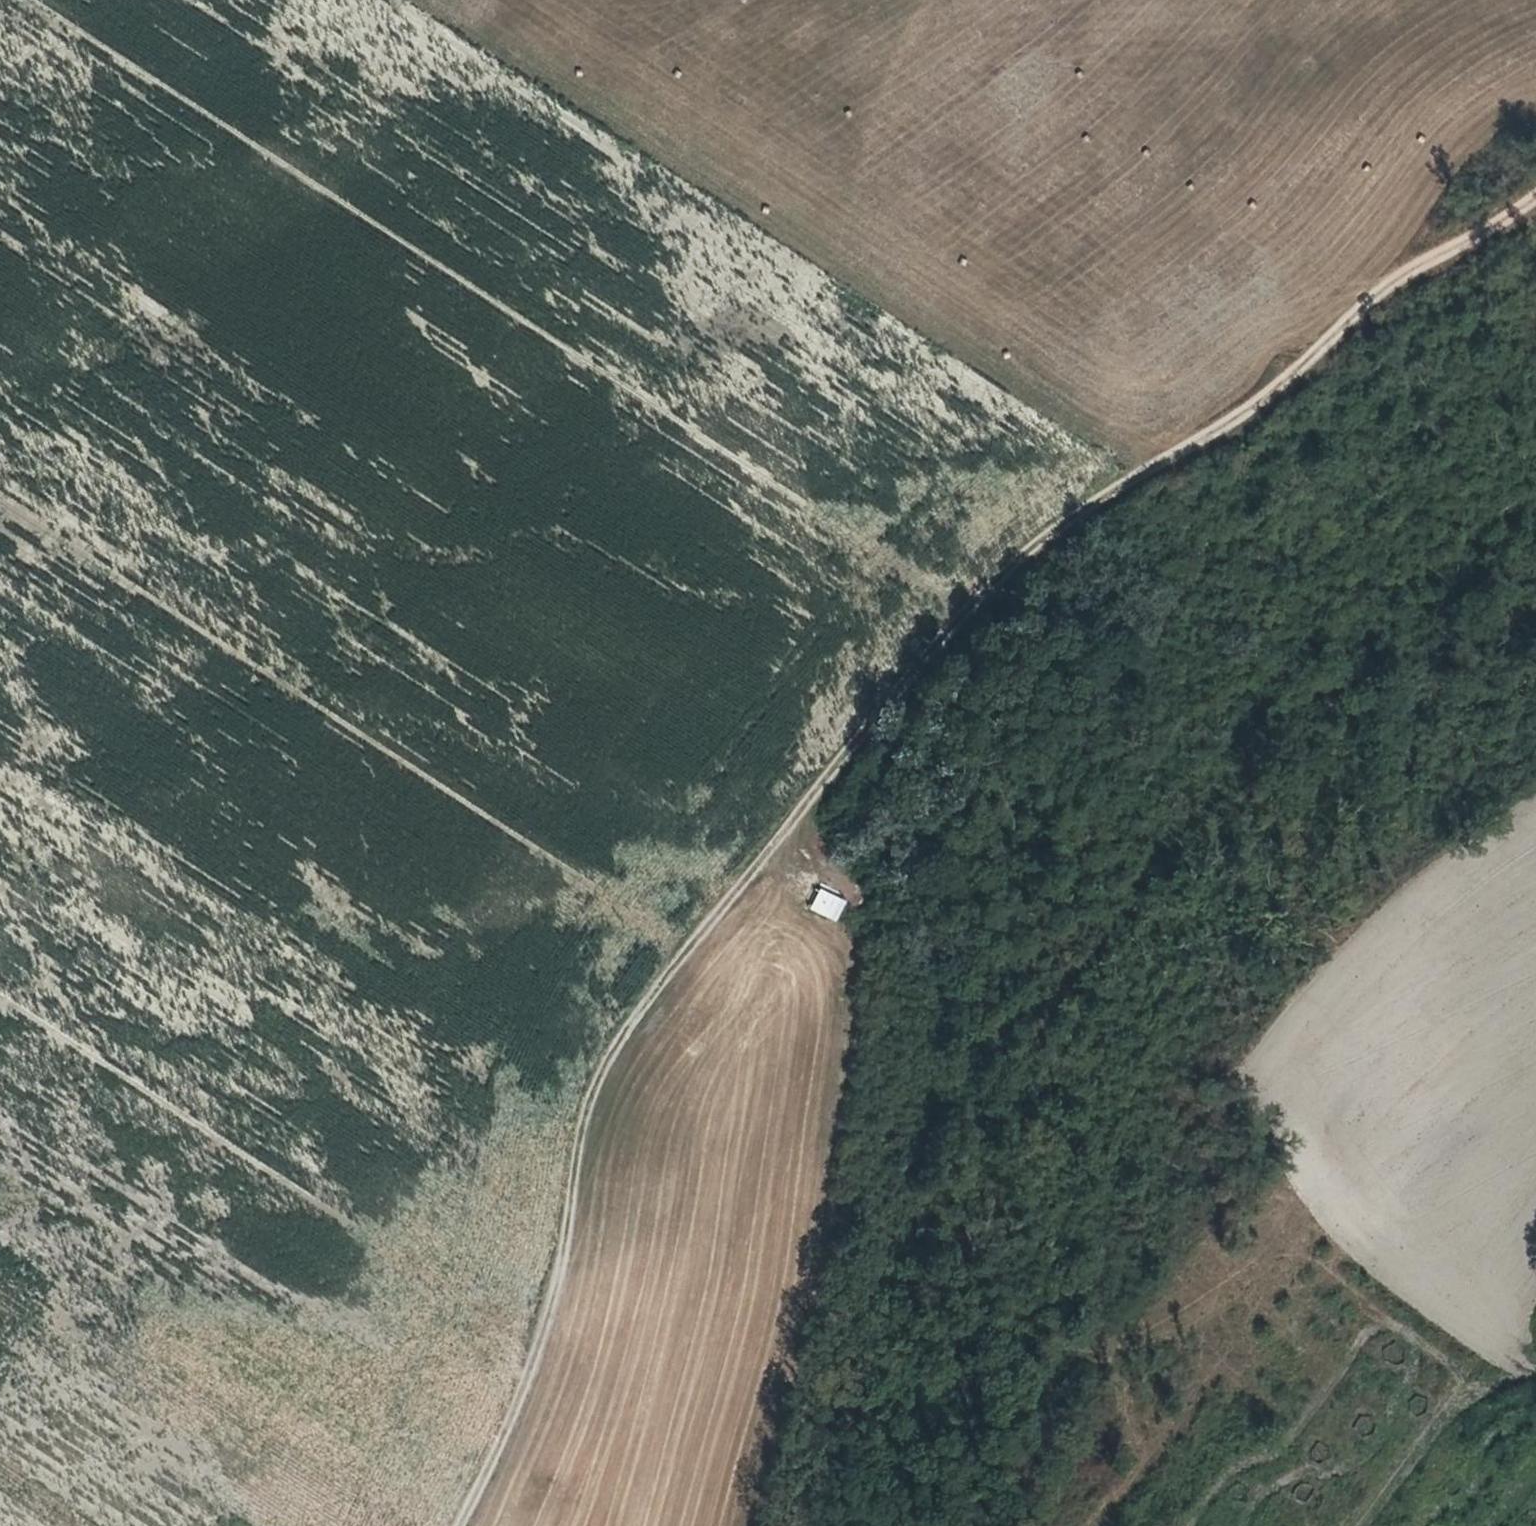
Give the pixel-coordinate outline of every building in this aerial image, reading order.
[(812,890),(803,908),(832,922),(841,904),(812,890)]
